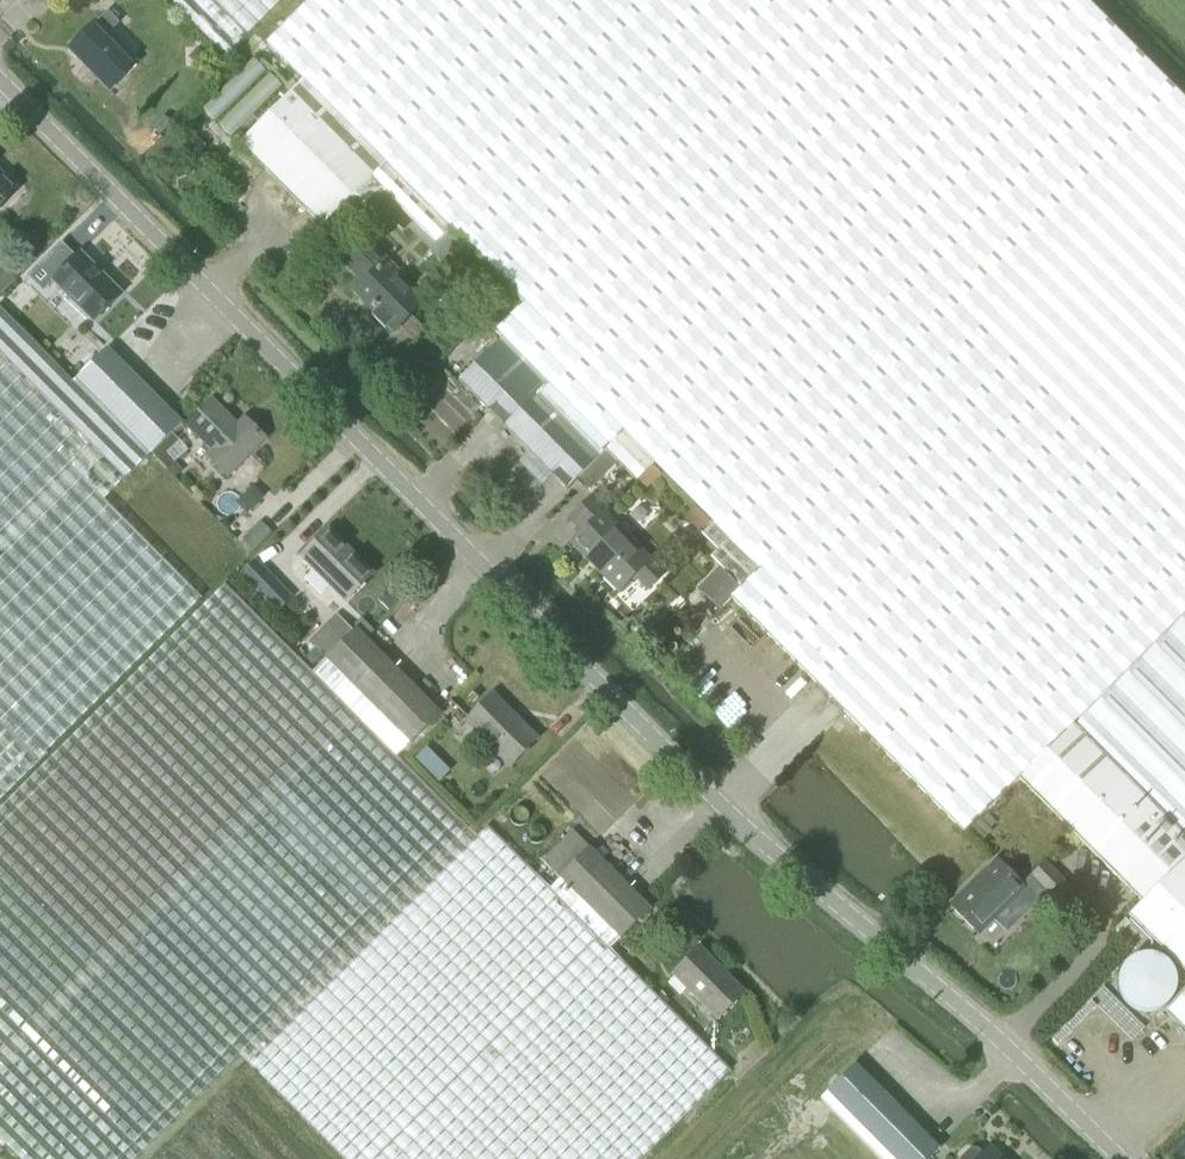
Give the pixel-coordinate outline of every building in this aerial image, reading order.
[(226,57),(247,36),(211,0),(170,0),(226,57)] [(247,36),(283,0),(211,0),(247,36)] [(240,146),(323,229),(340,212),(349,222),(350,220),(364,234),(396,201),(417,222),(437,242),(452,228),(515,291),(809,0),(312,0),(266,46),(302,82),(240,146)] [(457,382),(487,411),(505,428),(507,431),(568,490),(580,477),(587,484),(592,489),(618,462),(637,480),(648,470),(653,465),(655,463),(761,569),(732,598),(965,832),(966,831),(1019,779),(1021,777),(1075,724),(1184,614),(1184,99),(1087,0),(809,0),(515,291),(518,294),(517,294),(525,303),(496,331),(501,337),(497,342),(457,382)] [(137,64),(108,36),(120,23),(108,12),(96,24),(70,51),(111,91),(137,64)] [(200,48),(194,54),(194,64),(200,69),(211,58),(200,48)] [(164,118),(153,129),(159,135),(170,124),(164,118)] [(17,187),(0,171),(0,206),(17,187)] [(397,271),(365,241),(343,264),(366,285),(356,296),(376,315),(374,318),(386,329),(388,327),(395,333),(423,304),(393,276),(397,271)] [(54,281),(94,321),(121,295),(80,254),(54,281)] [(148,458),(152,453),(168,469),(176,478),(183,471),(175,462),(167,454),(179,442),(172,434),(182,424),(108,350),(74,384),(0,307),(0,800),(202,598),(104,500),(148,458)] [(211,402),(187,426),(205,444),(199,449),(224,474),(229,478),(251,456),(265,441),(244,421),(236,429),(229,423),(231,421),(211,402)] [(648,470),(637,480),(646,490),(657,479),(661,474),(653,465),(648,470)] [(619,591),(634,576),(648,589),(667,569),(653,555),(650,558),(603,514),(607,510),(594,496),(570,521),(581,532),(571,543),(574,546),(576,543),(600,566),(597,569),(619,591)] [(695,506),(684,517),(699,532),(710,521),(695,506)] [(260,522),(243,539),(254,551),(272,534),(260,522)] [(347,601),(374,573),(328,529),(302,556),(347,601)] [(254,562),(241,575),(249,583),(262,571),(254,562)] [(720,570),(699,591),(715,607),(721,601),(729,593),(736,586),(720,570)] [(325,655),(322,658),(324,660),(312,673),(224,584),(0,808),(0,1141),(18,1158),(137,1158),(239,1057),(249,1067),(477,838),(396,756),(409,743),(410,744),(442,712),(357,628),(354,631),(327,658),(325,655)] [(327,658),(354,631),(336,613),(309,640),(325,655),(327,658)] [(1021,777),(1147,903),(1130,919),(1137,926),(1143,932),(1166,955),(1184,974),(1184,614),(1075,724),(1021,777)] [(315,648),(306,658),(314,666),(323,656),(315,648)] [(493,693),(466,720),(510,764),(536,737),(493,693)] [(416,758),(439,782),(450,771),(427,748),(416,758)] [(969,832),(981,843),(992,831),(990,829),(997,822),(988,814),(982,820),(981,819),(969,832)] [(249,1067),(343,1158),(641,1158),(731,1071),(609,948),(618,939),(619,940),(651,909),(573,830),(542,861),(560,879),(550,888),(488,827),(477,838),(249,1067)] [(995,864),(954,905),(952,903),(950,905),(981,936),(983,934),(982,932),(1022,892),(1024,894),(1027,891),(996,860),(993,862),(995,864)] [(1031,880),(1058,906),(1072,891),(1045,865),(1031,880)] [(1146,939),(1135,928),(1126,919),(1115,929),(1125,939),(1131,945),(1136,950),(1146,939)] [(720,1019),(746,992),(701,948),(674,975),(720,1019)] [(1121,996),(1123,1000),(1126,1003),(1130,1007),(1134,1009),(1138,1011),(1143,1012),(1148,1013),(1153,1012),(1157,1011),(1162,1009),(1166,1006),(1169,1003),(1172,999),(1174,994),(1176,990),(1176,985),(1176,980),(1175,975),(1174,971),(1171,967),(1168,963),(1165,961),(1163,959),(1158,957),(1154,955),(1149,954),(1144,955),(1140,955),(1135,957),(1131,959),(1127,962),(1124,966),(1122,970),(1120,974),(1119,979),(1118,984),(1119,988),(1120,992),(1121,996)] [(1166,1011),(1168,1013),(1184,1030),(1184,992),(1166,1011)] [(821,1098),(827,1103),(882,1158),(929,1158),(940,1149),(856,1064),(829,1090),(821,1098)] [(990,1146),(982,1155),(977,1149),(971,1149),(961,1158),(1003,1158),(990,1146)]
